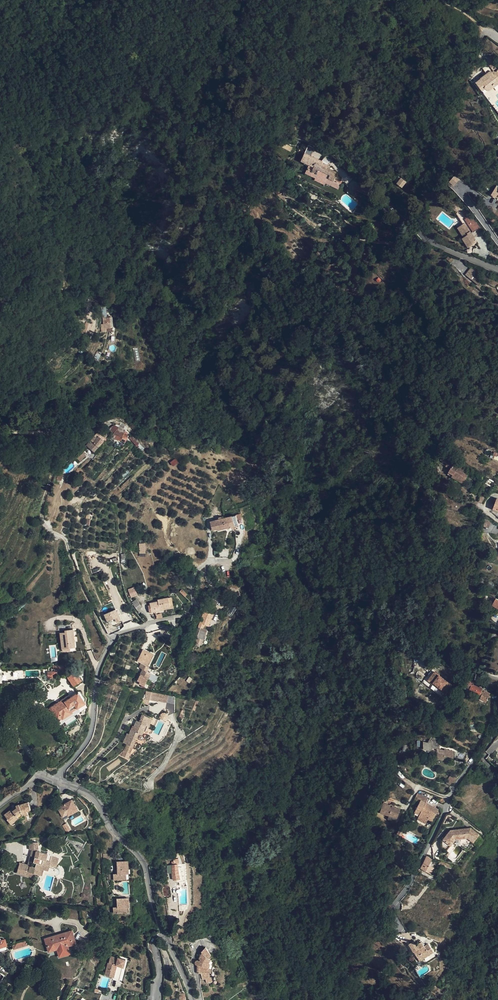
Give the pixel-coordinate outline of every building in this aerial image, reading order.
[(497,81),(495,79),(497,77),(494,73),(494,74),(491,71),(481,78),(481,79),(476,83),(482,91),(486,88),(489,90),(497,83),(497,81)] [(304,143),(299,150),(305,152),(301,161),(304,163),(304,164),(308,166),(305,173),(315,178),(325,183),(326,183),(328,178),(333,181),(334,180),(337,172),(330,168),(327,165),(328,164),(323,159),(322,161),(310,155),(314,148),(304,143)] [(332,160),(327,156),(323,159),(328,164),(332,160)] [(454,184),(459,179),(455,175),(450,180),(454,184)] [(341,183),(334,180),(333,181),(328,178),(326,183),(338,189),(341,183)] [(400,178),(397,183),(403,187),(406,181),(400,178)] [(469,220),(464,213),(456,212),(464,224),(469,220)] [(475,230),(469,220),(464,224),(458,228),(464,237),(462,238),(468,247),(477,242),(474,238),(471,233),(475,230)] [(471,278),(476,272),(471,268),(466,274),(471,278)] [(106,332),(106,328),(113,328),(112,316),(102,317),(103,323),(100,324),(101,332),(106,332)] [(109,432),(114,433),(114,432),(117,429),(120,431),(122,428),(119,427),(115,424),(109,428),(110,429),(110,431),(109,432)] [(125,442),(129,434),(128,434),(129,433),(129,432),(125,431),(127,427),(126,426),(120,424),(119,427),(122,428),(120,431),(117,429),(114,432),(114,433),(112,436),(110,438),(114,440),(115,438),(121,440),(116,447),(120,449),(125,442)] [(92,441),(98,446),(103,440),(102,439),(103,437),(99,434),(96,437),(95,436),(92,441)] [(132,435),(129,438),(136,445),(139,443),(135,439),(135,438),(132,435)] [(91,440),(87,445),(94,451),(98,446),(92,441),(91,440)] [(79,461),(87,456),(84,453),(77,458),(79,461)] [(446,458),(442,461),(447,464),(445,466),(450,469),(448,474),(463,483),(468,475),(464,472),(461,471),(462,468),(449,461),(450,460),(446,458)] [(217,531),(226,529),(225,527),(230,526),(230,528),(232,527),(235,526),(235,525),(237,525),(238,525),(236,515),(230,517),(224,518),(219,519),(210,522),(212,530),(216,529),(217,531)] [(135,587),(128,588),(129,594),(127,595),(128,598),(137,597),(135,587)] [(172,597),(169,598),(170,607),(160,610),(161,611),(174,608),(172,597)] [(152,603),(154,612),(161,611),(160,610),(170,607),(169,598),(158,600),(158,601),(152,603)] [(136,600),(133,603),(135,605),(134,606),(140,613),(141,612),(140,610),(142,608),(136,600)] [(108,621),(109,621),(116,618),(116,620),(117,622),(122,620),(118,611),(115,612),(114,610),(104,614),(108,621)] [(66,632),(61,632),(63,648),(77,647),(74,624),(72,624),(73,628),(66,629),(66,632)] [(205,630),(202,629),(197,641),(201,642),(205,630)] [(139,668),(143,669),(147,671),(149,667),(148,667),(154,655),(143,649),(140,655),(137,661),(141,663),(139,668)] [(138,680),(136,683),(139,684),(139,683),(145,686),(151,673),(147,671),(143,669),(138,680)] [(453,685),(434,670),(426,680),(446,695),(453,685)] [(67,677),(69,679),(73,686),(81,680),(75,672),(69,676),(68,677),(67,677)] [(481,695),(483,690),(482,690),(483,688),(477,685),(478,683),(469,679),(465,687),(481,695)] [(483,690),(481,695),(479,700),(485,703),(490,693),(483,690)] [(68,696),(49,709),(57,721),(62,718),(63,719),(72,713),(72,712),(77,708),(79,712),(79,713),(81,714),(82,710),(86,711),(87,703),(85,703),(78,692),(70,698),(68,696)] [(160,693),(152,692),(150,700),(159,702),(160,693)] [(28,697),(19,702),(24,709),(32,703),(28,697)] [(123,741),(132,746),(133,746),(137,738),(139,734),(139,733),(142,734),(144,731),(145,731),(148,725),(147,725),(150,718),(143,715),(139,722),(137,720),(134,726),(133,725),(129,733),(127,732),(123,741)] [(490,755),(497,746),(497,740),(496,739),(486,752),(490,755)] [(424,749),(437,752),(437,749),(440,749),(439,743),(429,741),(427,742),(423,742),(424,749)] [(487,760),(497,769),(497,747),(487,760)] [(122,750),(119,753),(126,757),(130,752),(123,749),(122,750)] [(440,759),(446,749),(444,749),(444,750),(440,749),(437,749),(437,752),(437,759),(440,759)] [(446,749),(440,759),(443,760),(446,756),(453,758),(453,751),(446,749)] [(429,810),(414,813),(420,816),(419,817),(427,821),(428,819),(432,821),(438,810),(428,804),(427,806),(425,805),(426,803),(428,799),(416,794),(413,800),(419,802),(415,809),(428,807),(429,810)] [(78,810),(72,800),(65,804),(58,808),(62,817),(68,814),(67,813),(70,811),(72,814),(78,810)] [(14,810),(13,808),(4,815),(7,819),(7,820),(10,823),(13,821),(14,822),(19,819),(17,816),(19,813),(22,813),(23,815),(28,814),(27,811),(31,810),(28,803),(28,802),(19,805),(16,806),(17,808),(14,810)] [(380,812),(397,818),(401,809),(394,807),(395,806),(390,804),(390,805),(383,803),(380,812)] [(497,813),(496,812),(486,820),(487,822),(497,813)] [(472,828),(455,831),(455,834),(449,835),(444,840),(451,845),(454,841),(456,841),(468,839),(470,840),(472,837),(476,841),(481,835),(472,828)] [(454,844),(456,841),(454,841),(451,845),(444,840),(443,839),(442,840),(443,849),(447,852),(454,844)] [(48,854),(37,851),(34,862),(37,863),(36,867),(31,866),(24,864),(20,863),(17,873),(35,878),(36,874),(42,875),(44,870),(45,870),(47,860),(51,861),(49,866),(54,868),(57,858),(51,857),(52,855),(56,856),(57,852),(49,850),(48,854)] [(31,866),(35,853),(30,851),(28,851),(24,864),(31,866)] [(429,865),(432,858),(427,855),(420,868),(431,874),(434,868),(429,865)] [(179,870),(178,867),(178,864),(180,864),(179,861),(181,860),(181,858),(179,859),(179,858),(174,860),(174,862),(172,862),(172,865),(167,866),(167,873),(172,873),(173,880),(177,880),(180,879),(180,877),(179,870)] [(125,861),(117,862),(118,874),(113,874),(114,880),(124,880),(124,874),(126,874),(125,861)] [(58,873),(49,870),(48,871),(47,871),(46,875),(54,877),(50,892),(52,892),(58,873)] [(113,914),(124,913),(124,908),(126,908),(126,898),(117,898),(117,907),(113,907),(113,914)] [(399,921),(392,925),(397,933),(404,929),(399,921)] [(72,931),(45,939),(49,952),(57,949),(58,952),(68,948),(68,946),(76,944),(72,931)] [(13,949),(27,944),(26,940),(12,945),(13,949)] [(421,942),(417,944),(414,940),(409,944),(420,961),(433,952),(428,944),(424,946),(421,942)] [(210,977),(209,974),(209,973),(206,973),(207,968),(209,968),(210,964),(209,964),(211,960),(208,958),(211,955),(205,947),(201,951),(202,953),(199,958),(200,959),(199,962),(198,961),(197,961),(196,961),(195,962),(196,964),(197,965),(198,972),(198,973),(201,973),(201,974),(202,979),(203,979),(205,979),(210,977)] [(113,979),(117,980),(121,966),(123,966),(124,967),(126,959),(118,957),(118,958),(111,956),(109,961),(105,975),(113,977),(113,979)]
